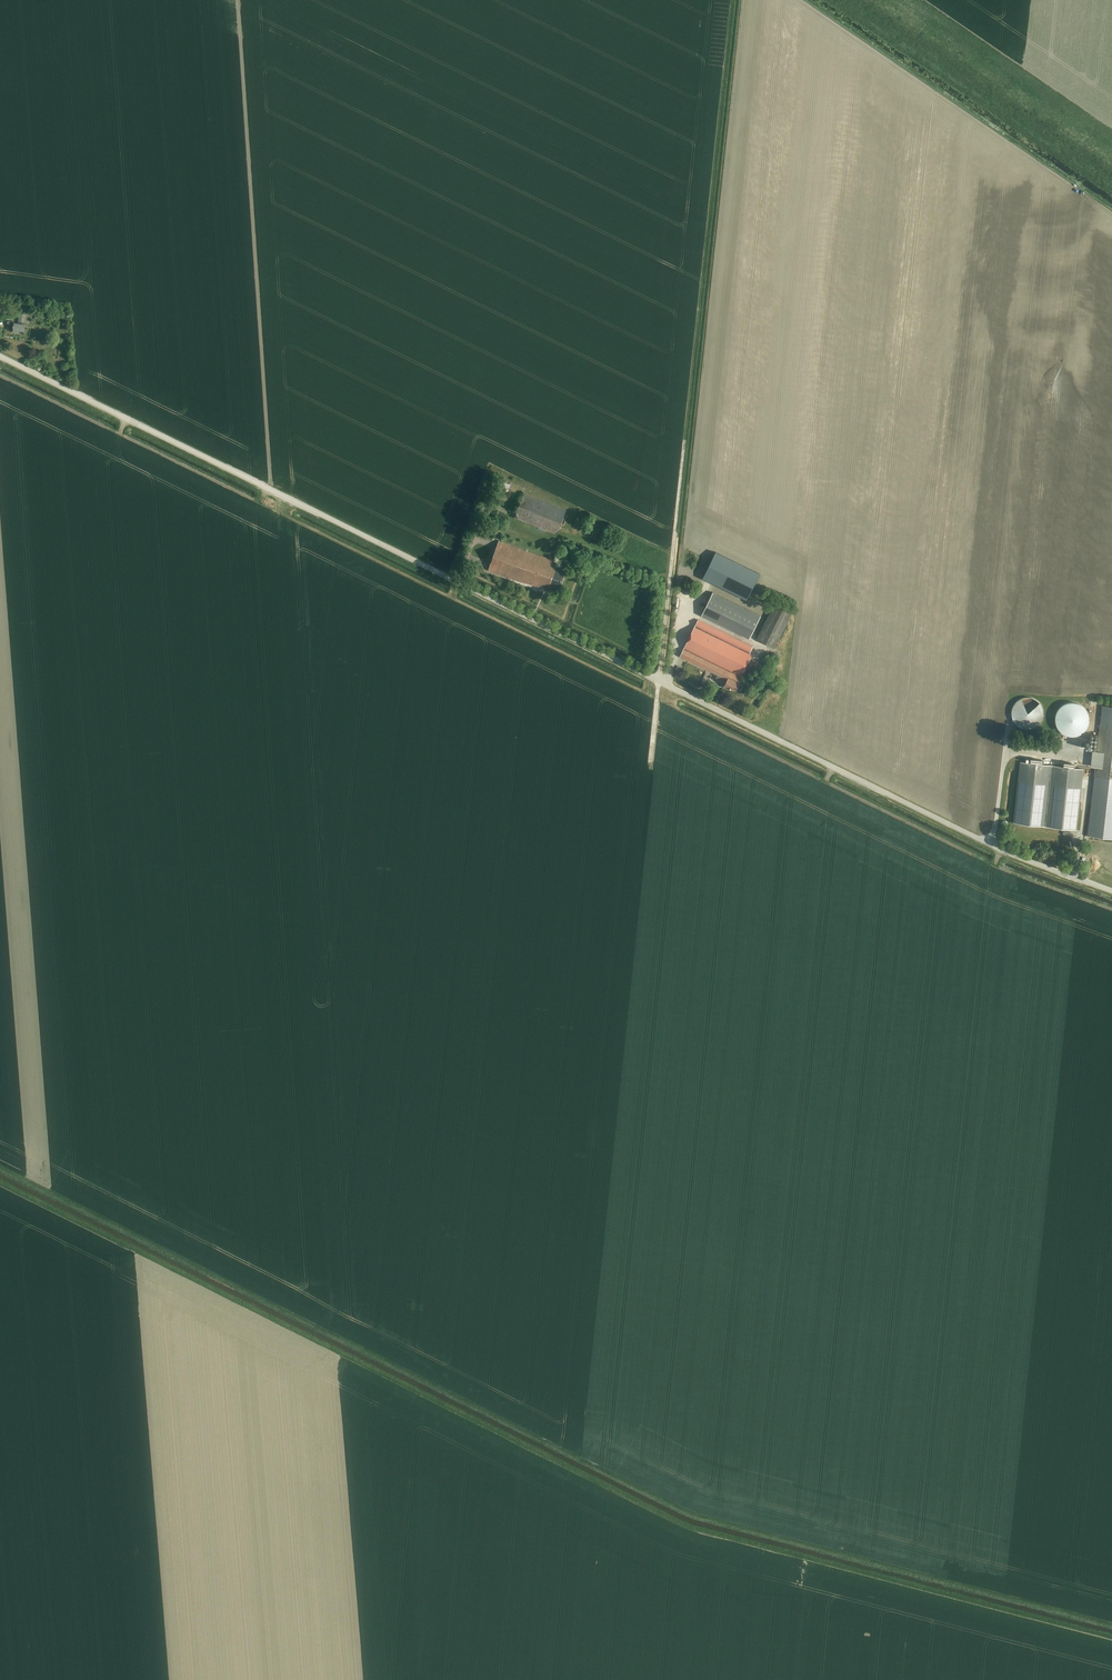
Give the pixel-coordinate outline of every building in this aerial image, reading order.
[(24,324),(26,314),(20,313),(18,323),(14,323),(14,322),(8,321),(7,325),(13,326),(13,327),(13,331),(24,333),(26,324),(24,324)] [(571,530),(576,518),(566,514),(567,510),(524,493),(515,517),(558,534),(560,526),(571,530)] [(499,541),(498,543),(488,570),(526,583),(539,587),(539,586),(547,589),(548,588),(555,590),(556,587),(560,588),(565,572),(555,568),(557,564),(552,562),(553,560),(499,541)] [(718,555),(703,584),(748,605),(762,576),(718,555)] [(702,616),(749,639),(761,616),(713,592),(702,616)] [(775,648),(793,612),(775,603),(757,639),(775,648)] [(724,687),(728,688),(731,690),(731,689),(736,691),(737,689),(739,691),(742,685),(738,683),(753,654),(750,653),(753,647),(733,637),(698,620),(680,656),(727,680),(724,687)] [(1028,696),(1026,696),(1024,697),(1023,697),(1022,697),(1021,698),(1019,699),(1017,700),(1016,701),(1015,702),(1015,703),(1014,704),(1013,706),(1012,706),(1012,708),(1011,709),(1011,711),(1011,713),(1011,714),(1011,716),(1011,717),(1012,719),(1013,721),(1013,722),(1014,723),(1015,724),(1015,725),(1016,725),(1017,726),(1019,728),(1020,728),(1021,729),(1022,729),(1023,730),(1024,730),(1027,730),(1028,730),(1029,730),(1031,730),(1033,729),(1034,729),(1036,728),(1037,727),(1038,727),(1039,726),(1040,725),(1041,724),(1042,723),(1042,722),(1043,721),(1044,720),(1044,718),(1044,717),(1045,716),(1045,714),(1045,713),(1045,711),(1045,710),(1044,709),(1044,707),(1043,706),(1043,704),(1042,703),(1041,703),(1040,701),(1039,700),(1038,699),(1037,699),(1036,698),(1035,698),(1033,697),(1032,697),(1031,696),(1029,696),(1028,696)] [(1055,718),(1055,719),(1055,720),(1055,721),(1055,722),(1055,723),(1056,724),(1056,725),(1056,726),(1057,727),(1057,728),(1058,729),(1059,730),(1059,731),(1060,732),(1061,732),(1062,733),(1063,734),(1064,734),(1065,735),(1066,735),(1067,736),(1068,736),(1069,736),(1071,736),(1072,736),(1073,736),(1074,736),(1075,736),(1076,736),(1077,736),(1078,735),(1079,735),(1080,734),(1081,734),(1082,733),(1083,732),(1084,731),(1085,730),(1086,729),(1087,728),(1087,727),(1088,726),(1088,725),(1088,723),(1089,722),(1089,721),(1089,720),(1089,719),(1089,718),(1089,716),(1088,715),(1088,714),(1088,713),(1087,712),(1087,711),(1086,710),(1086,709),(1085,708),(1084,708),(1083,707),(1083,706),(1082,706),(1081,705),(1080,705),(1079,704),(1078,703),(1077,703),(1076,703),(1075,703),(1074,702),(1073,702),(1072,702),(1071,702),(1070,702),(1068,703),(1067,703),(1066,703),(1065,704),(1064,704),(1063,705),(1062,706),(1061,706),(1060,707),(1059,708),(1059,709),(1058,710),(1057,711),(1057,712),(1056,713),(1056,714),(1056,715),(1055,716),(1055,717),(1055,718)] [(1102,706),(1098,752),(1093,752),(1092,765),(1096,766),(1089,837),(1111,839),(1111,707),(1102,706)] [(1020,763),(1013,824),(1077,830),(1084,769),(1020,763)]
